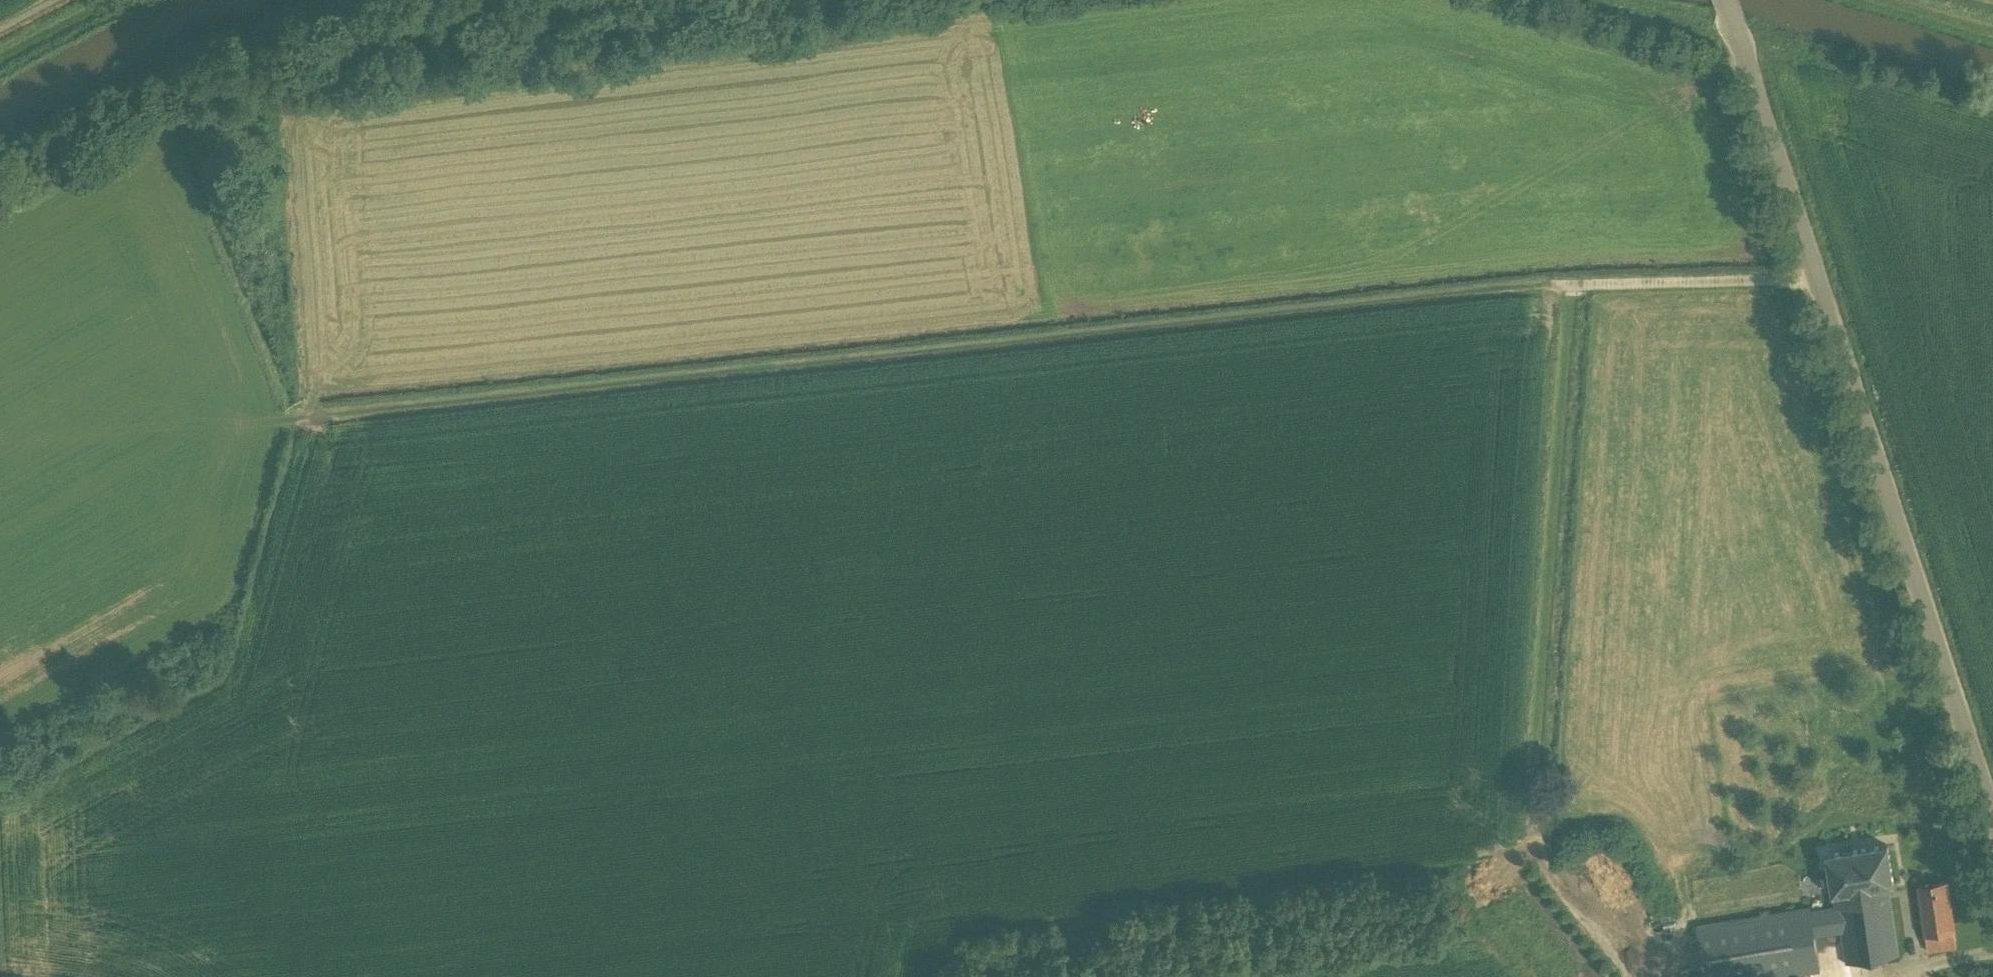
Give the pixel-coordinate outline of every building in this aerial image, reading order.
[(1833,895),(1834,895),(1835,905),(1811,908),(1810,905),(1741,916),(1752,976),(1784,976),(1821,970),(1815,936),(1842,932),(1845,963),(1900,954),(1889,886),(1895,885),(1888,844),(1826,854),(1833,895)] [(1957,931),(1949,880),(1917,884),(1924,935),(1926,935),(1928,952),(1957,948),(1955,931),(1957,931)]
